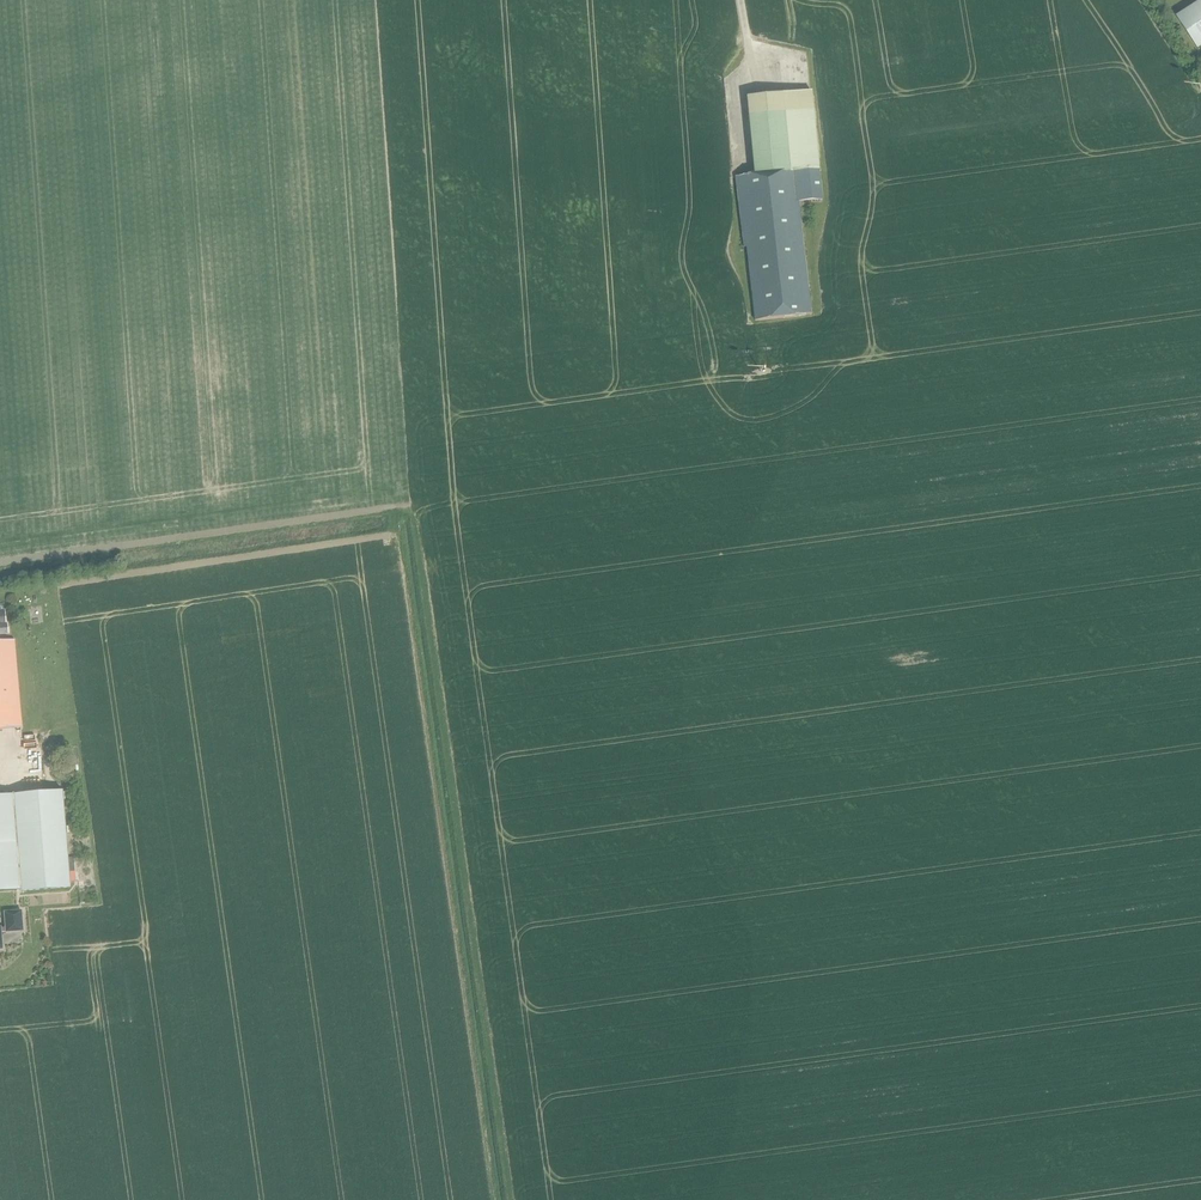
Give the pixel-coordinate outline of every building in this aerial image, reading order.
[(1177,19),(1198,51),(1200,49),(1200,3),(1177,19)] [(819,168),(795,171),(798,202),(822,199),(819,168)] [(754,175),(736,176),(744,247),(747,247),(755,320),(811,314),(798,202),(795,171),(754,175)] [(21,726),(14,640),(0,641),(0,728),(21,726)] [(21,890),(21,892),(70,888),(62,791),(0,796),(0,891),(21,890)] [(3,950),(1,932),(6,932),(6,933),(23,931),(22,911),(4,913),(5,927),(0,928),(0,950),(3,950)]
